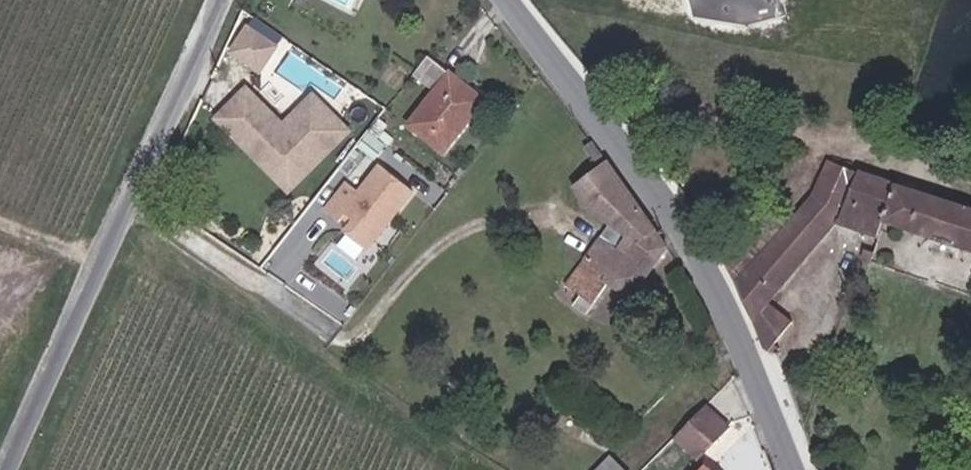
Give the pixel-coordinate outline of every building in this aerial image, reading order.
[(231,47),(258,65),(271,44),(245,27),(231,47)] [(426,55),(412,74),(431,90),(403,126),(443,157),(478,112),(474,108),(482,98),(448,70),(446,72),(426,55)] [(215,117),(238,141),(241,137),(276,172),(300,172),(321,151),(325,154),(348,131),(312,95),(287,119),(290,122),(284,128),(245,87),(215,117)] [(474,108),(478,112),(487,102),(482,98),(474,108)] [(378,118),(367,131),(374,136),(384,123),(378,118)] [(241,137),(238,141),(288,191),(325,154),(321,151),(300,172),(276,172),(241,137)] [(630,300),(667,247),(592,142),(584,148),(596,168),(572,186),(586,207),(610,225),(565,285),(579,296),(593,305),(606,284),(630,300)] [(768,302),(835,223),(877,238),(882,223),(970,252),(970,210),(825,163),(811,195),(802,186),(776,215),(785,223),(734,281),(753,320),(768,302)] [(343,232),(364,250),(410,192),(378,166),(356,192),(345,183),(323,211),(335,221),(342,213),(352,222),(343,232)] [(785,223),(776,215),(771,211),(726,263),(734,281),(785,223)] [(859,260),(870,264),(874,252),(863,249),(859,260)] [(585,316),(593,305),(579,296),(572,306),(585,316)] [(753,320),(766,351),(777,340),(792,321),(768,302),(753,320)] [(696,458),(728,425),(705,403),(673,435),(696,458)] [(610,455),(596,469),(625,469),(610,455)]
